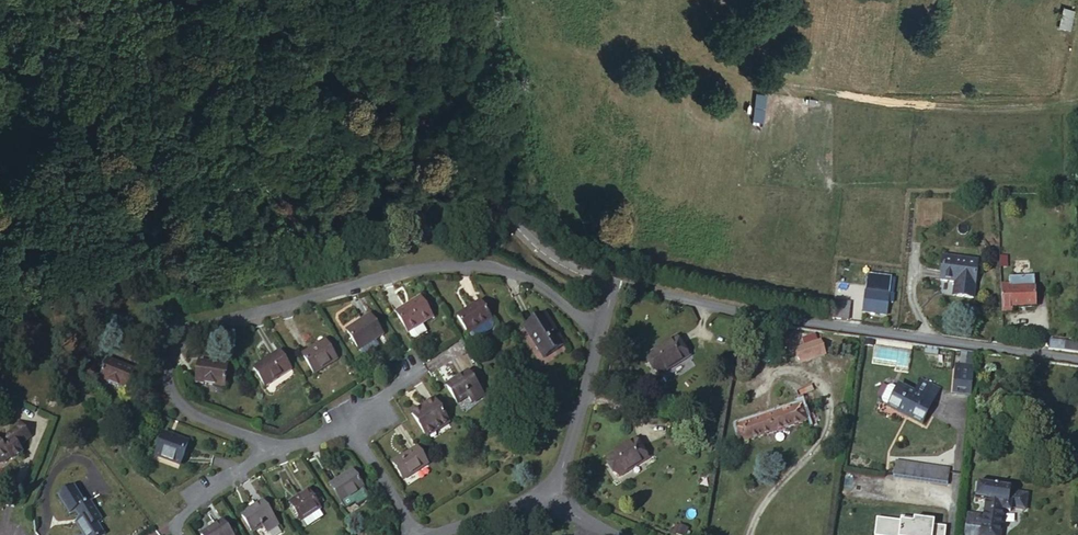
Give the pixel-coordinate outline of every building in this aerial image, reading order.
[(1061,30),(1072,31),(1075,10),(1063,9),(1061,30)] [(972,259),(939,255),(936,278),(950,280),(948,293),(967,296),(972,259)] [(1005,269),(1005,277),(1006,283),(1032,282),(1031,268),(1005,269)] [(999,302),(1007,301),(1032,299),(1032,282),(1006,283),(998,283),(999,302)] [(859,289),(856,306),(881,310),(883,297),(879,297),(879,291),(859,289)] [(420,297),(396,313),(408,333),(409,333),(413,339),(416,340),(428,332),(423,324),(433,318),(420,297)] [(832,299),(830,316),(841,317),(842,300),(832,299)] [(480,302),(458,317),(472,338),(477,340),(493,330),(494,324),(480,302)] [(564,344),(544,313),(524,327),(545,357),(564,344)] [(372,315),(348,331),(361,351),(362,350),(365,355),(368,356),(381,347),(377,340),(385,335),(372,315)] [(328,337),(304,353),(316,372),(340,357),(328,337)] [(1047,339),(1045,351),(1059,352),(1060,344),(1061,341),(1047,339)] [(802,346),(806,360),(823,356),(818,341),(802,346)] [(1059,352),(1077,354),(1077,345),(1060,344),(1059,352)] [(682,363),(672,345),(640,365),(651,382),(682,363)] [(791,349),(799,362),(806,360),(802,346),(791,349)] [(280,352),(256,367),(266,385),(290,368),(280,352)] [(199,365),(198,384),(225,388),(225,366),(199,365)] [(966,396),(970,370),(956,368),(954,381),(951,381),(949,394),(966,396)] [(138,396),(144,375),(118,369),(112,390),(138,396)] [(469,372),(447,386),(458,403),(468,397),(473,403),(484,396),(469,372)] [(1065,386),(1077,387),(1077,376),(1066,374),(1065,386)] [(923,427),(941,392),(925,384),(918,398),(901,390),(890,412),(923,427)] [(890,412),(898,395),(893,392),(889,393),(883,405),(884,409),(890,412)] [(435,401),(413,415),(426,437),(448,423),(435,401)] [(797,404),(736,426),(742,443),(801,421),(797,404)] [(165,434),(157,456),(181,464),(189,442),(165,434)] [(0,476),(23,462),(9,440),(0,446),(0,448),(3,451),(0,453),(0,476)] [(602,463),(614,481),(643,464),(632,446),(602,463)] [(417,448),(393,464),(403,480),(428,464),(417,448)] [(903,465),(901,478),(909,479),(911,466),(903,465)] [(909,479),(947,483),(949,470),(911,466),(909,479)] [(352,471),(330,485),(341,504),(364,489),(352,471)] [(998,516),(998,512),(1000,503),(1005,503),(1006,492),(972,488),(970,502),(978,504),(976,516),(971,515),(970,529),(975,530),(974,534),(995,534),(998,516)] [(309,491),(290,504),(301,521),(303,520),(308,527),(324,516),(319,509),(320,508),(309,491)] [(1005,516),(1007,517),(1009,517),(1010,511),(1025,513),(1026,495),(1006,492),(1005,503),(1000,503),(998,512),(1003,514),(1005,516)] [(83,534),(104,534),(101,530),(106,527),(92,508),(86,512),(74,495),(60,504),(71,523),(78,519),(85,529),(81,532),(83,534)] [(263,503),(243,517),(254,533),(262,527),(265,531),(277,524),(263,503)] [(351,503),(342,507),(345,514),(355,510),(351,503)] [(962,514),(959,527),(966,528),(968,515),(962,514)] [(995,534),(1001,534),(1004,534),(1007,531),(1009,527),(1009,524),(1009,519),(1007,517),(998,516),(995,534)] [(876,519),(874,534),(946,534),(946,527),(934,526),(935,522),(914,519),(913,523),(876,519)] [(206,534),(234,534),(225,522),(206,534)]
